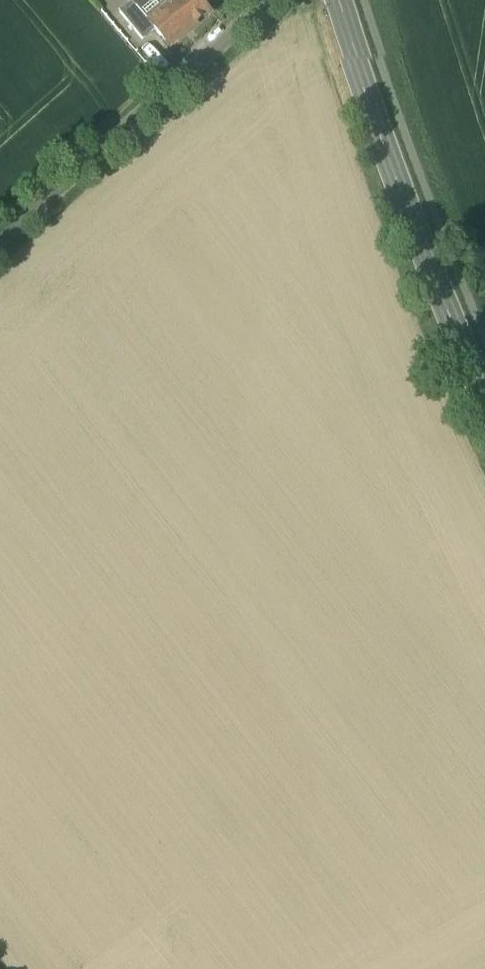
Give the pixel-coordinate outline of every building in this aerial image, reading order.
[(146,26),(178,0),(148,0),(134,12),(146,26)] [(146,26),(153,34),(166,50),(205,17),(191,0),(178,0),(146,26)] [(130,6),(118,17),(141,44),(153,34),(146,26),(134,12),(130,6)]
